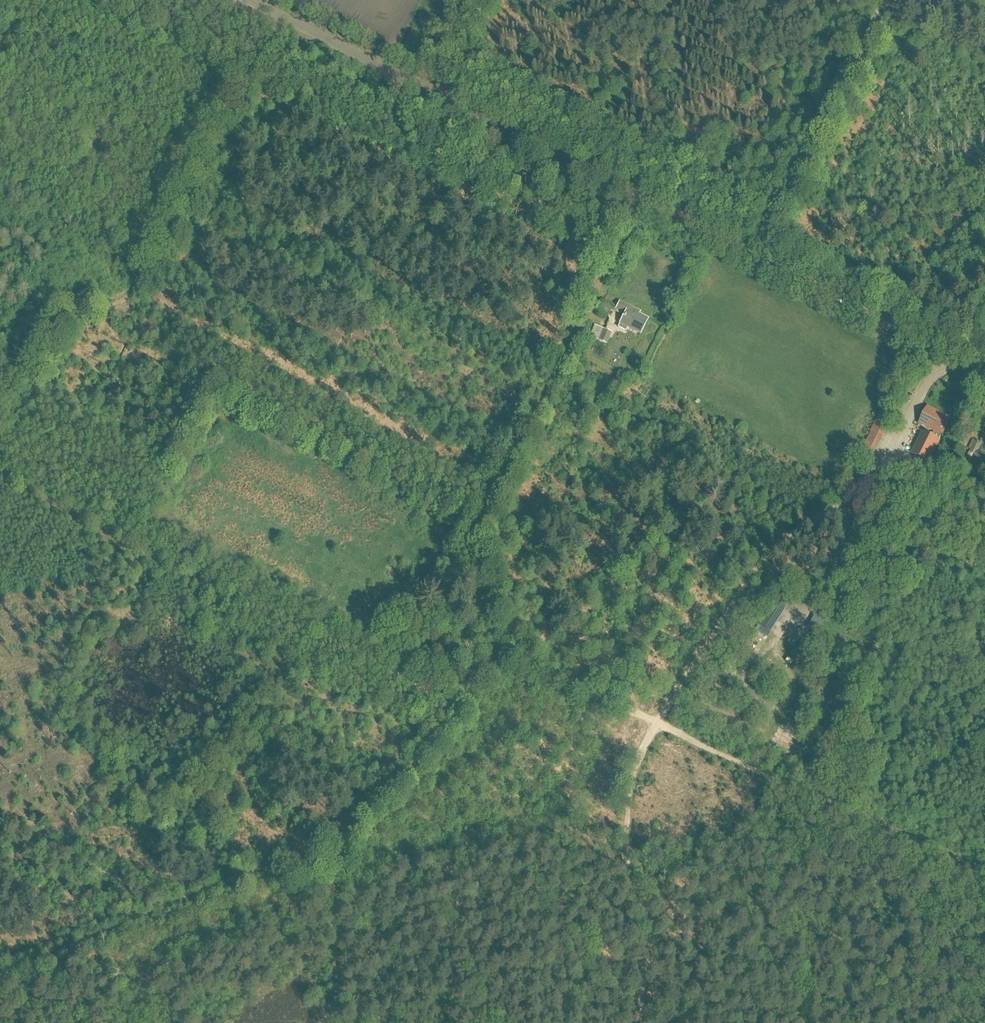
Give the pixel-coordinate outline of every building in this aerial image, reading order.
[(608,317),(613,307),(602,302),(597,312),(608,317)] [(625,314),(619,324),(617,328),(625,332),(628,328),(640,334),(647,321),(635,314),(636,312),(619,303),(616,309),(625,314)] [(594,326),(584,348),(588,350),(594,339),(607,344),(612,333),(594,326)] [(929,464),(941,441),(939,440),(941,435),(943,436),(951,419),(928,407),(919,424),(935,432),(933,436),(922,431),(911,455),(929,464)] [(874,455),(889,425),(884,423),(887,417),(880,414),(877,419),(862,449),(874,455)] [(966,458),(971,461),(974,455),(975,456),(984,461),(984,454),(978,451),(981,444),(975,441),(966,458)] [(895,480),(886,489),(894,496),(902,487),(895,480)] [(770,633),(790,603),(777,595),(758,625),(770,633)]
